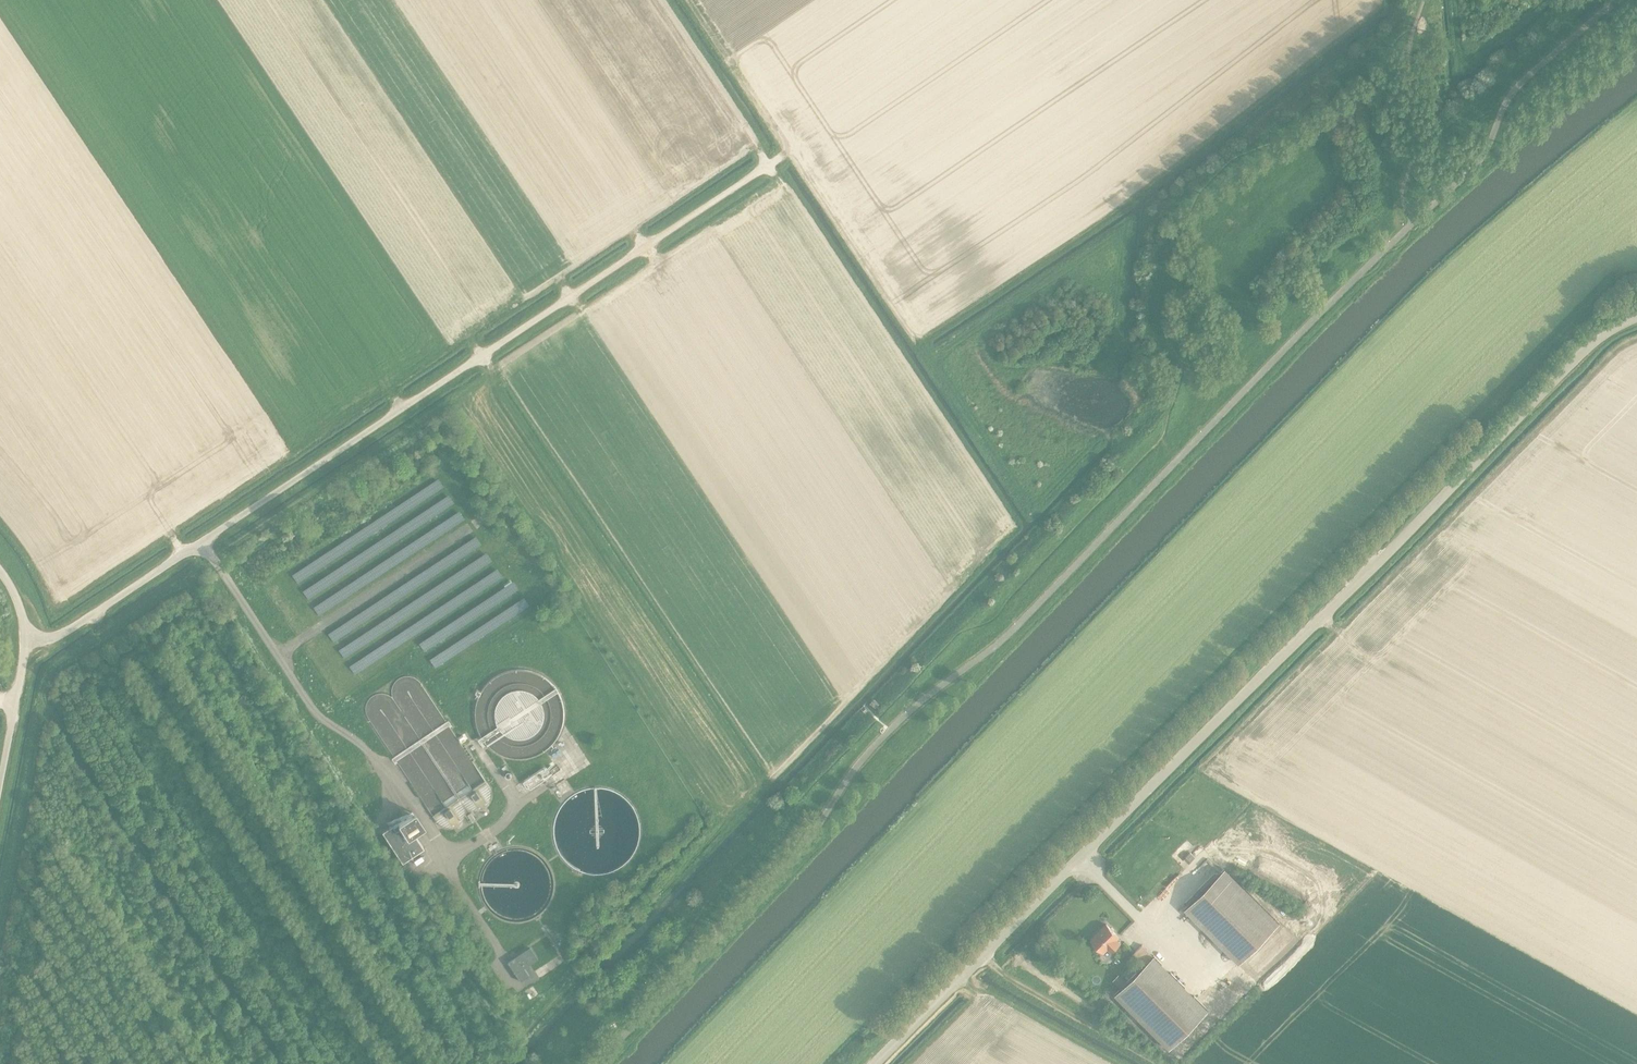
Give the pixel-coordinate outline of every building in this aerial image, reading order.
[(413,831),(421,826),(412,811),(392,824),(389,826),(382,831),(402,862),(424,848),(413,831)] [(1223,869),(1184,908),(1192,916),(1239,963),(1257,981),(1296,942),(1278,924),(1223,869)] [(1093,944),(1098,949),(1099,948),(1103,952),(1107,947),(1111,951),(1120,942),(1116,938),(1119,936),(1106,923),(1091,939),(1094,943),(1093,944)] [(507,962),(520,981),(529,975),(523,966),(536,957),(529,947),(512,958),(507,962)] [(1120,988),(1115,994),(1169,1048),(1208,1009),(1153,955),(1126,982),(1120,988)] [(1120,976),(1114,982),(1120,988),(1126,982),(1120,976)]
